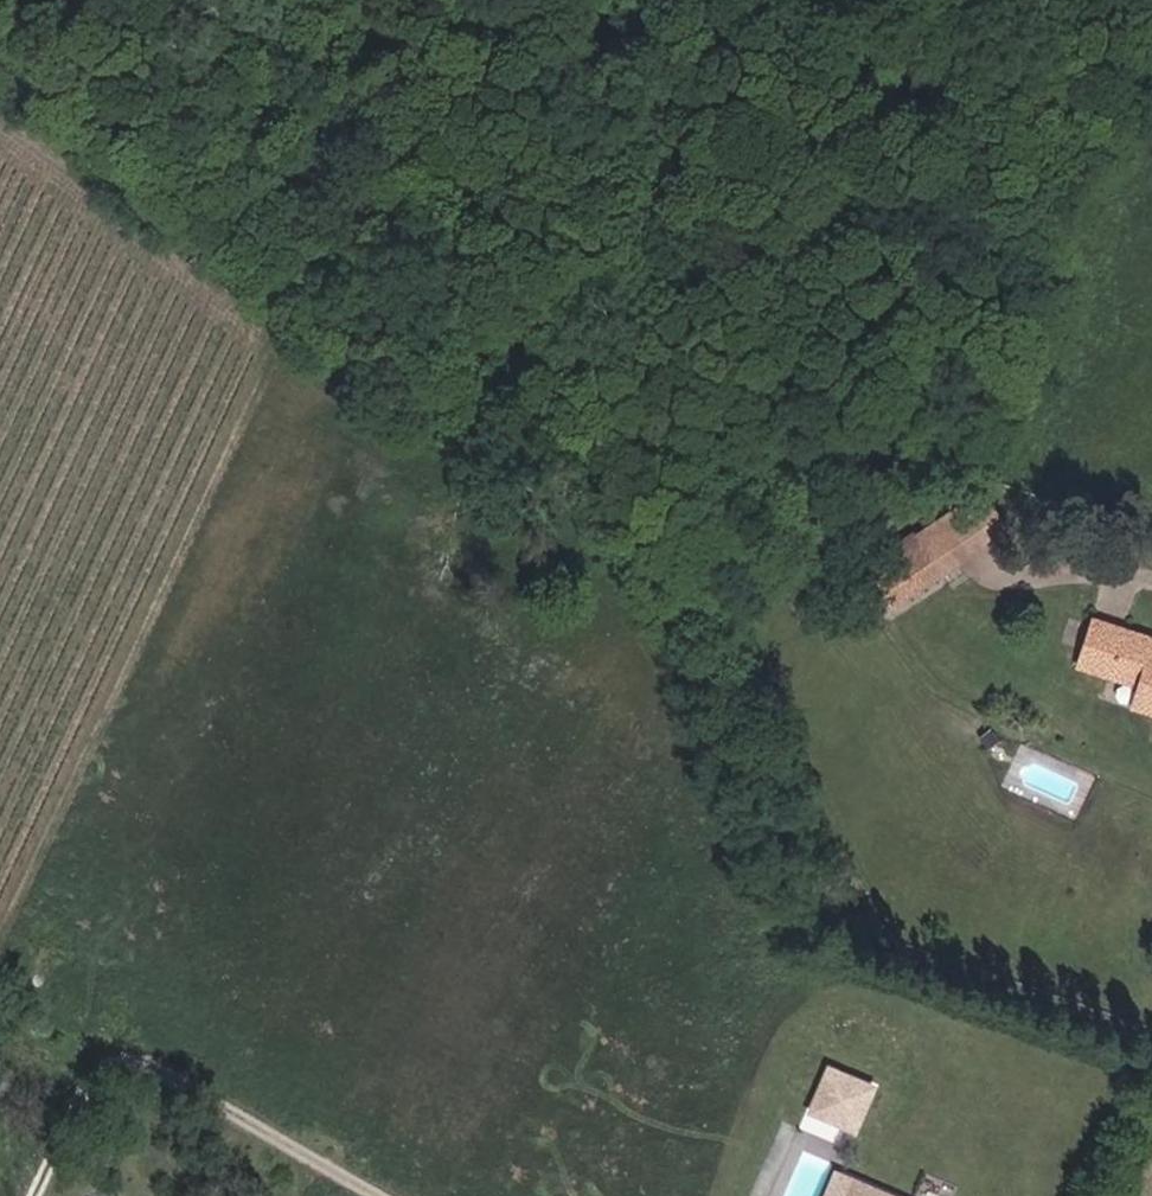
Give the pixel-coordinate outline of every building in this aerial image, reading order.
[(931,561),(887,588),(876,594),(892,614),(1010,539),(988,501),(919,540),(931,561)] [(873,569),(887,588),(931,561),(919,540),(913,544),(880,565),(873,569)] [(1151,660),(1151,655),(1151,644),(1093,626),(1079,670),(1140,689),(1134,710),(1151,716),(1151,660)] [(879,1087),(828,1065),(808,1113),(859,1134),(879,1087)] [(836,1172),(826,1195),(893,1195),(836,1172)]
